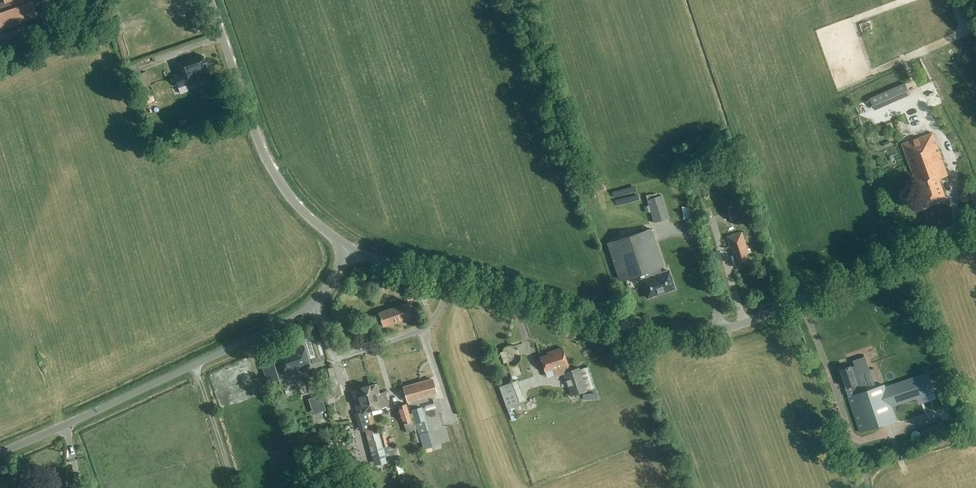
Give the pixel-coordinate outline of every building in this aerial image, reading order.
[(2,29),(38,17),(33,1),(29,3),(28,0),(0,0),(0,25),(2,29)] [(195,81),(194,79),(210,74),(203,56),(179,64),(182,73),(174,76),(178,87),(195,81)] [(132,79),(137,91),(139,90),(151,86),(147,73),(135,78),(132,79)] [(870,99),(875,111),(911,95),(906,84),(870,99)] [(940,180),(948,177),(932,133),(902,143),(918,187),(920,187),(926,204),(946,197),(940,180)] [(647,201),(654,224),(669,219),(662,196),(657,197),(656,195),(651,196),(651,199),(647,201)] [(744,206),(729,211),(732,220),(747,215),(744,206)] [(658,269),(663,267),(651,229),(607,243),(620,282),(644,274),(645,279),(641,280),(647,298),(675,289),(669,271),(659,274),(658,269)] [(737,267),(749,263),(746,254),(749,253),(742,233),(726,238),(729,248),(731,248),(737,267)] [(420,297),(423,307),(431,304),(427,294),(420,297)] [(408,303),(379,313),(383,326),(413,316),(408,303)] [(510,348),(514,357),(528,352),(524,342),(510,348)] [(310,366),(304,346),(277,354),(283,374),(310,366)] [(567,371),(566,367),(568,366),(562,348),(551,351),(552,353),(540,357),(545,371),(553,369),(555,375),(563,373),(564,373),(567,372),(567,371)] [(500,354),(504,365),(510,363),(509,363),(513,362),(509,351),(506,352),(505,352),(500,354)] [(935,392),(928,373),(886,387),(885,385),(868,391),(863,376),(871,373),(865,357),(853,361),(855,366),(842,370),(848,387),(851,386),(854,395),(848,397),(860,432),(897,420),(892,406),(935,392)] [(281,383),(274,363),(261,367),(267,387),(281,383)] [(579,367),(567,371),(567,372),(564,373),(571,396),(580,393),(587,391),(580,370),(579,367)] [(331,378),(328,379),(326,379),(329,389),(324,391),(327,400),(342,395),(334,368),(328,369),(331,378)] [(518,402),(536,394),(526,373),(509,381),(518,402)] [(415,399),(419,398),(437,393),(433,379),(415,384),(403,388),(407,401),(415,399)] [(370,386),(372,396),(366,397),(370,411),(386,407),(386,409),(389,409),(385,392),(379,393),(377,384),(370,386)] [(361,388),(356,390),(351,391),(358,415),(355,415),(361,433),(366,431),(374,464),(398,458),(395,445),(388,446),(383,448),(379,433),(379,432),(376,432),(370,411),(366,397),(372,396),(370,386),(369,385),(361,387),(361,388)] [(433,397),(434,402),(446,399),(444,394),(433,397)] [(318,412),(326,410),(321,395),(314,397),(318,412)] [(398,406),(406,433),(417,429),(414,421),(412,422),(407,403),(398,406)] [(417,429),(418,434),(429,432),(422,407),(411,410),(414,421),(417,429)] [(452,421),(450,411),(437,414),(439,424),(452,421)] [(453,425),(457,439),(463,437),(459,423),(453,425)] [(453,439),(450,430),(443,432),(446,442),(453,439)] [(384,431),(379,433),(383,448),(388,446),(384,431)] [(916,441),(917,441),(918,441),(919,441),(920,440),(920,439),(921,439),(921,438),(921,437),(921,436),(921,435),(921,434),(920,433),(919,432),(918,432),(917,432),(916,432),(915,432),(914,432),(913,433),(913,434),(912,434),(912,435),(912,436),(912,437),(912,438),(912,439),(913,439),(913,440),(914,441),(915,441),(916,441)]
